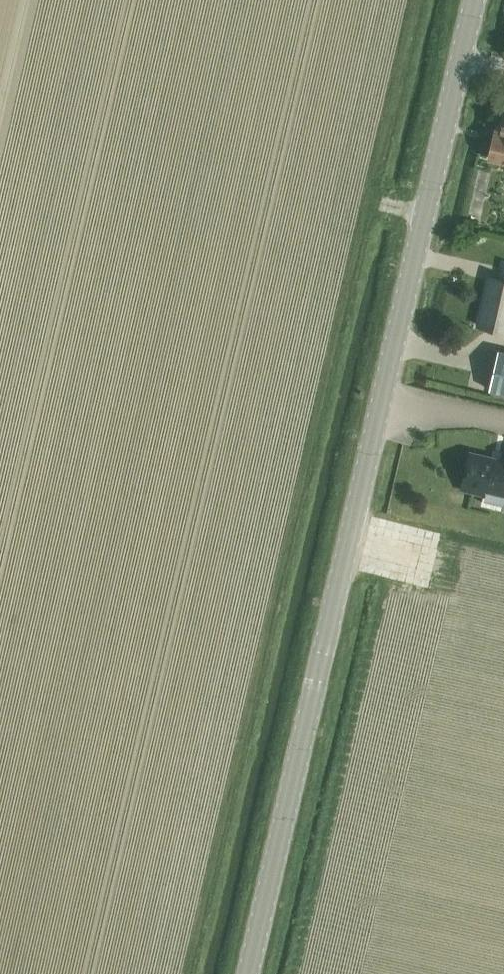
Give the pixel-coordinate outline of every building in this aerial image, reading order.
[(489,159),(503,163),(503,121),(501,134),(495,133),(489,159)] [(503,332),(503,269),(502,280),(490,277),(478,325),(503,332)] [(490,389),(503,393),(503,352),(499,350),(490,389)] [(472,453),(463,491),(484,495),(485,491),(503,495),(503,461),(472,453)]
